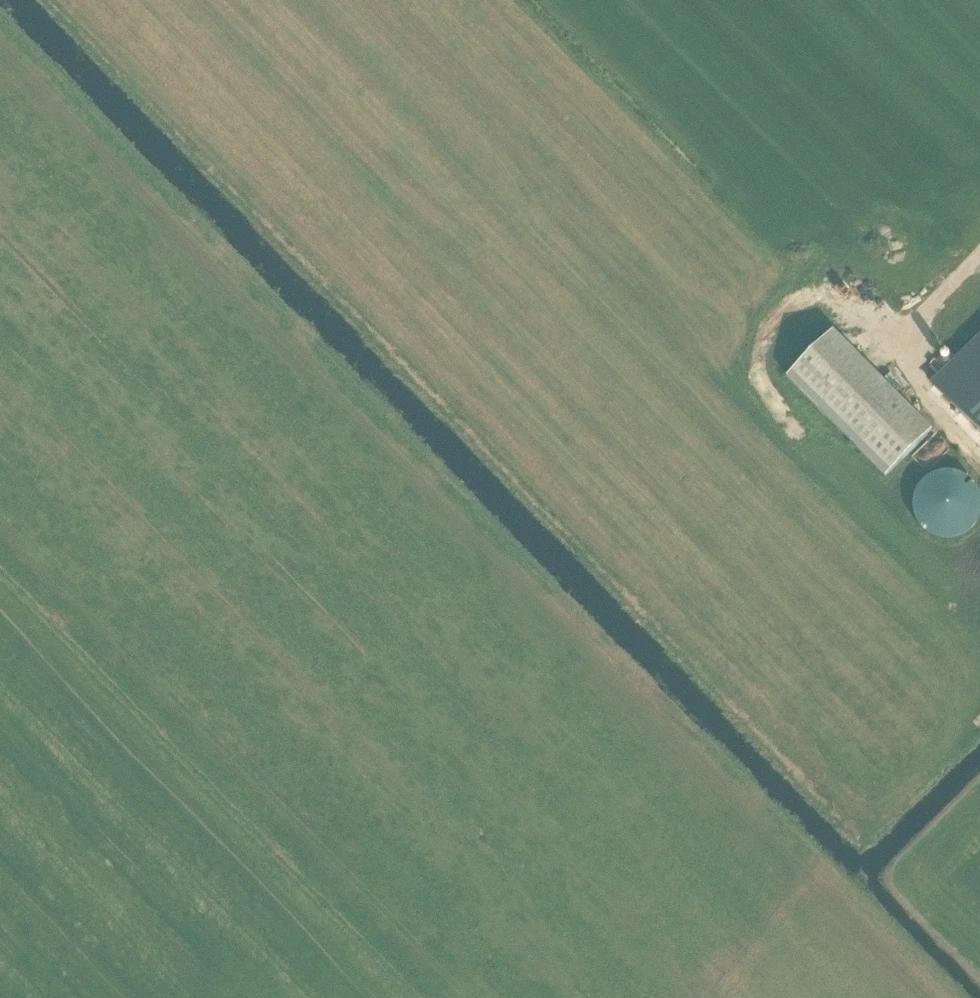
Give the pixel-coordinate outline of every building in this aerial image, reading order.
[(834,331),(788,376),(886,477),(932,432),(834,331)] [(979,494),(979,491),(977,488),(975,485),(973,482),(970,480),(968,478),(965,476),(962,475),(959,474),(956,473),(953,472),(949,472),(946,472),(943,472),(940,473),(936,474),(933,475),(930,476),(928,478),(925,480),(923,483),(920,485),(918,488),(917,491),(915,494),(914,497),(914,500),(913,503),(913,506),(913,510),(914,513),(914,516),(915,519),(917,522),(918,525),(920,528),(923,530),(925,533),(928,535),(930,536),(933,538),(936,539),(940,540),(943,541),(946,541),(949,541),(953,541),(956,540),(959,539),(962,538),(965,536),(968,535),(970,533),(973,530),(975,528),(977,525),(979,522),(979,519),(979,494)]
